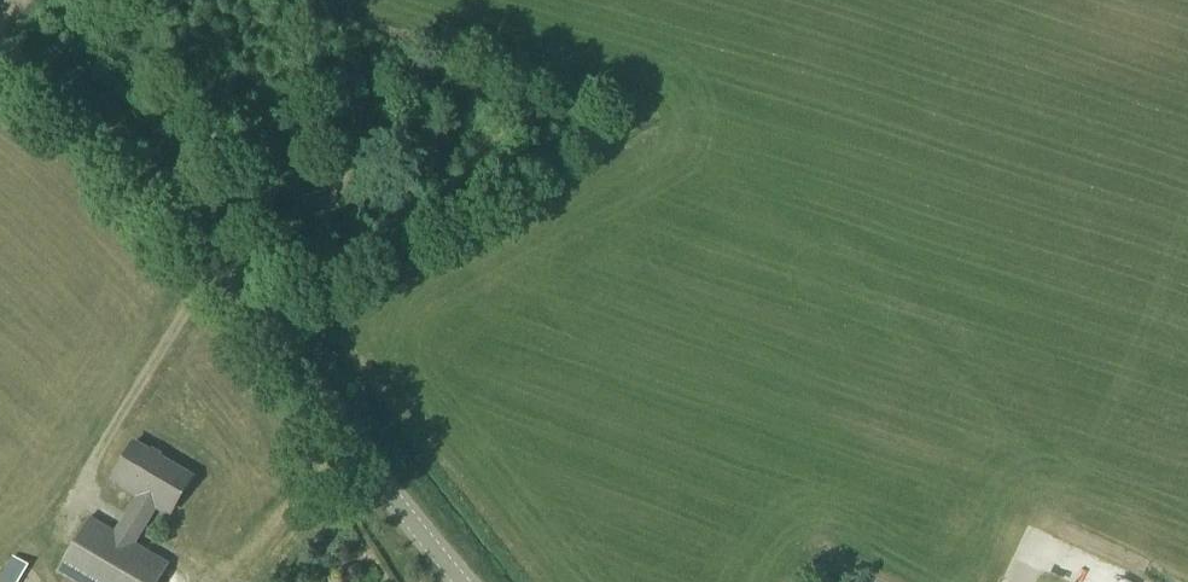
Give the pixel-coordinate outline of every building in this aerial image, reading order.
[(192,480),(134,446),(113,481),(137,494),(114,533),(89,519),(56,575),(68,581),(160,581),(170,566),(136,546),(160,508),(172,514),(192,480)] [(29,568),(29,567),(14,557),(0,580),(0,581),(21,581),(29,568)]
